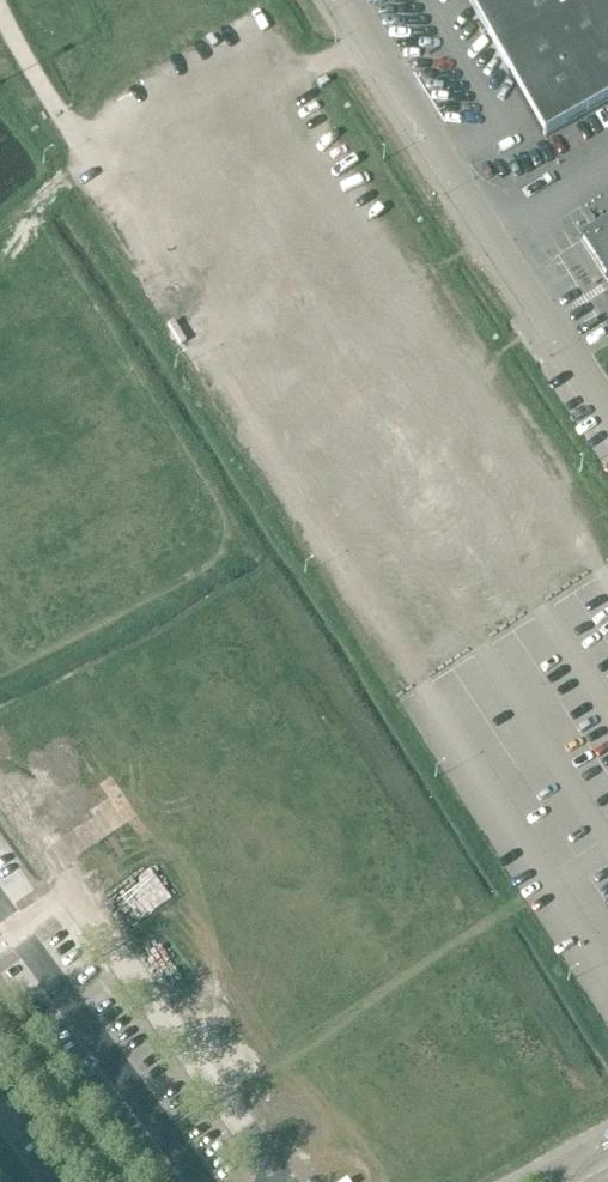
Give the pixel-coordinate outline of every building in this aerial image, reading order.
[(496,53),(544,138),(607,102),(607,0),(588,0),(560,16),(552,0),(467,0),(496,53)] [(9,71),(0,57),(0,77),(9,71)] [(580,241),(607,285),(607,223),(580,241)]
